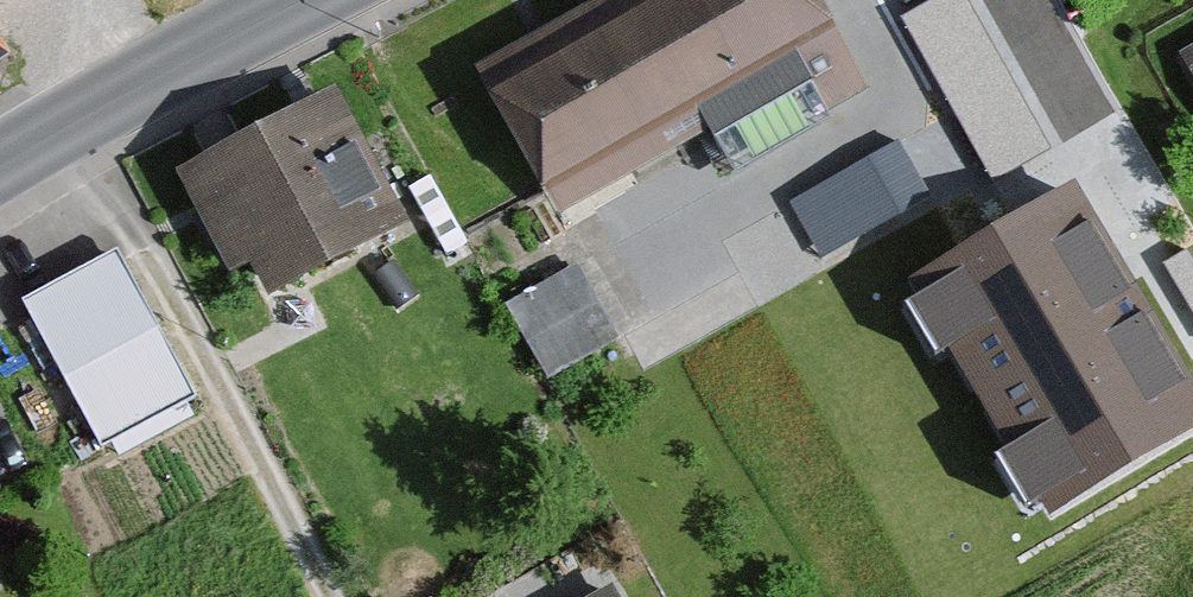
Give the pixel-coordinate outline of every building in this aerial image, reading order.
[(490,67),(560,191),(706,109),(732,155),(857,86),(809,0),(610,0),(490,67)] [(967,0),(938,0),(905,19),(996,178),(1051,147),(967,0)] [(348,83),(188,162),(219,235),(282,293),(420,221),(348,83)] [(926,197),(897,146),(797,204),(826,254),(926,197)] [(915,278),(1050,507),(1192,423),(1192,393),(1071,186),(915,278)] [(122,241),(23,292),(102,443),(201,392),(122,241)] [(584,596),(620,596),(612,582),(584,596)]
